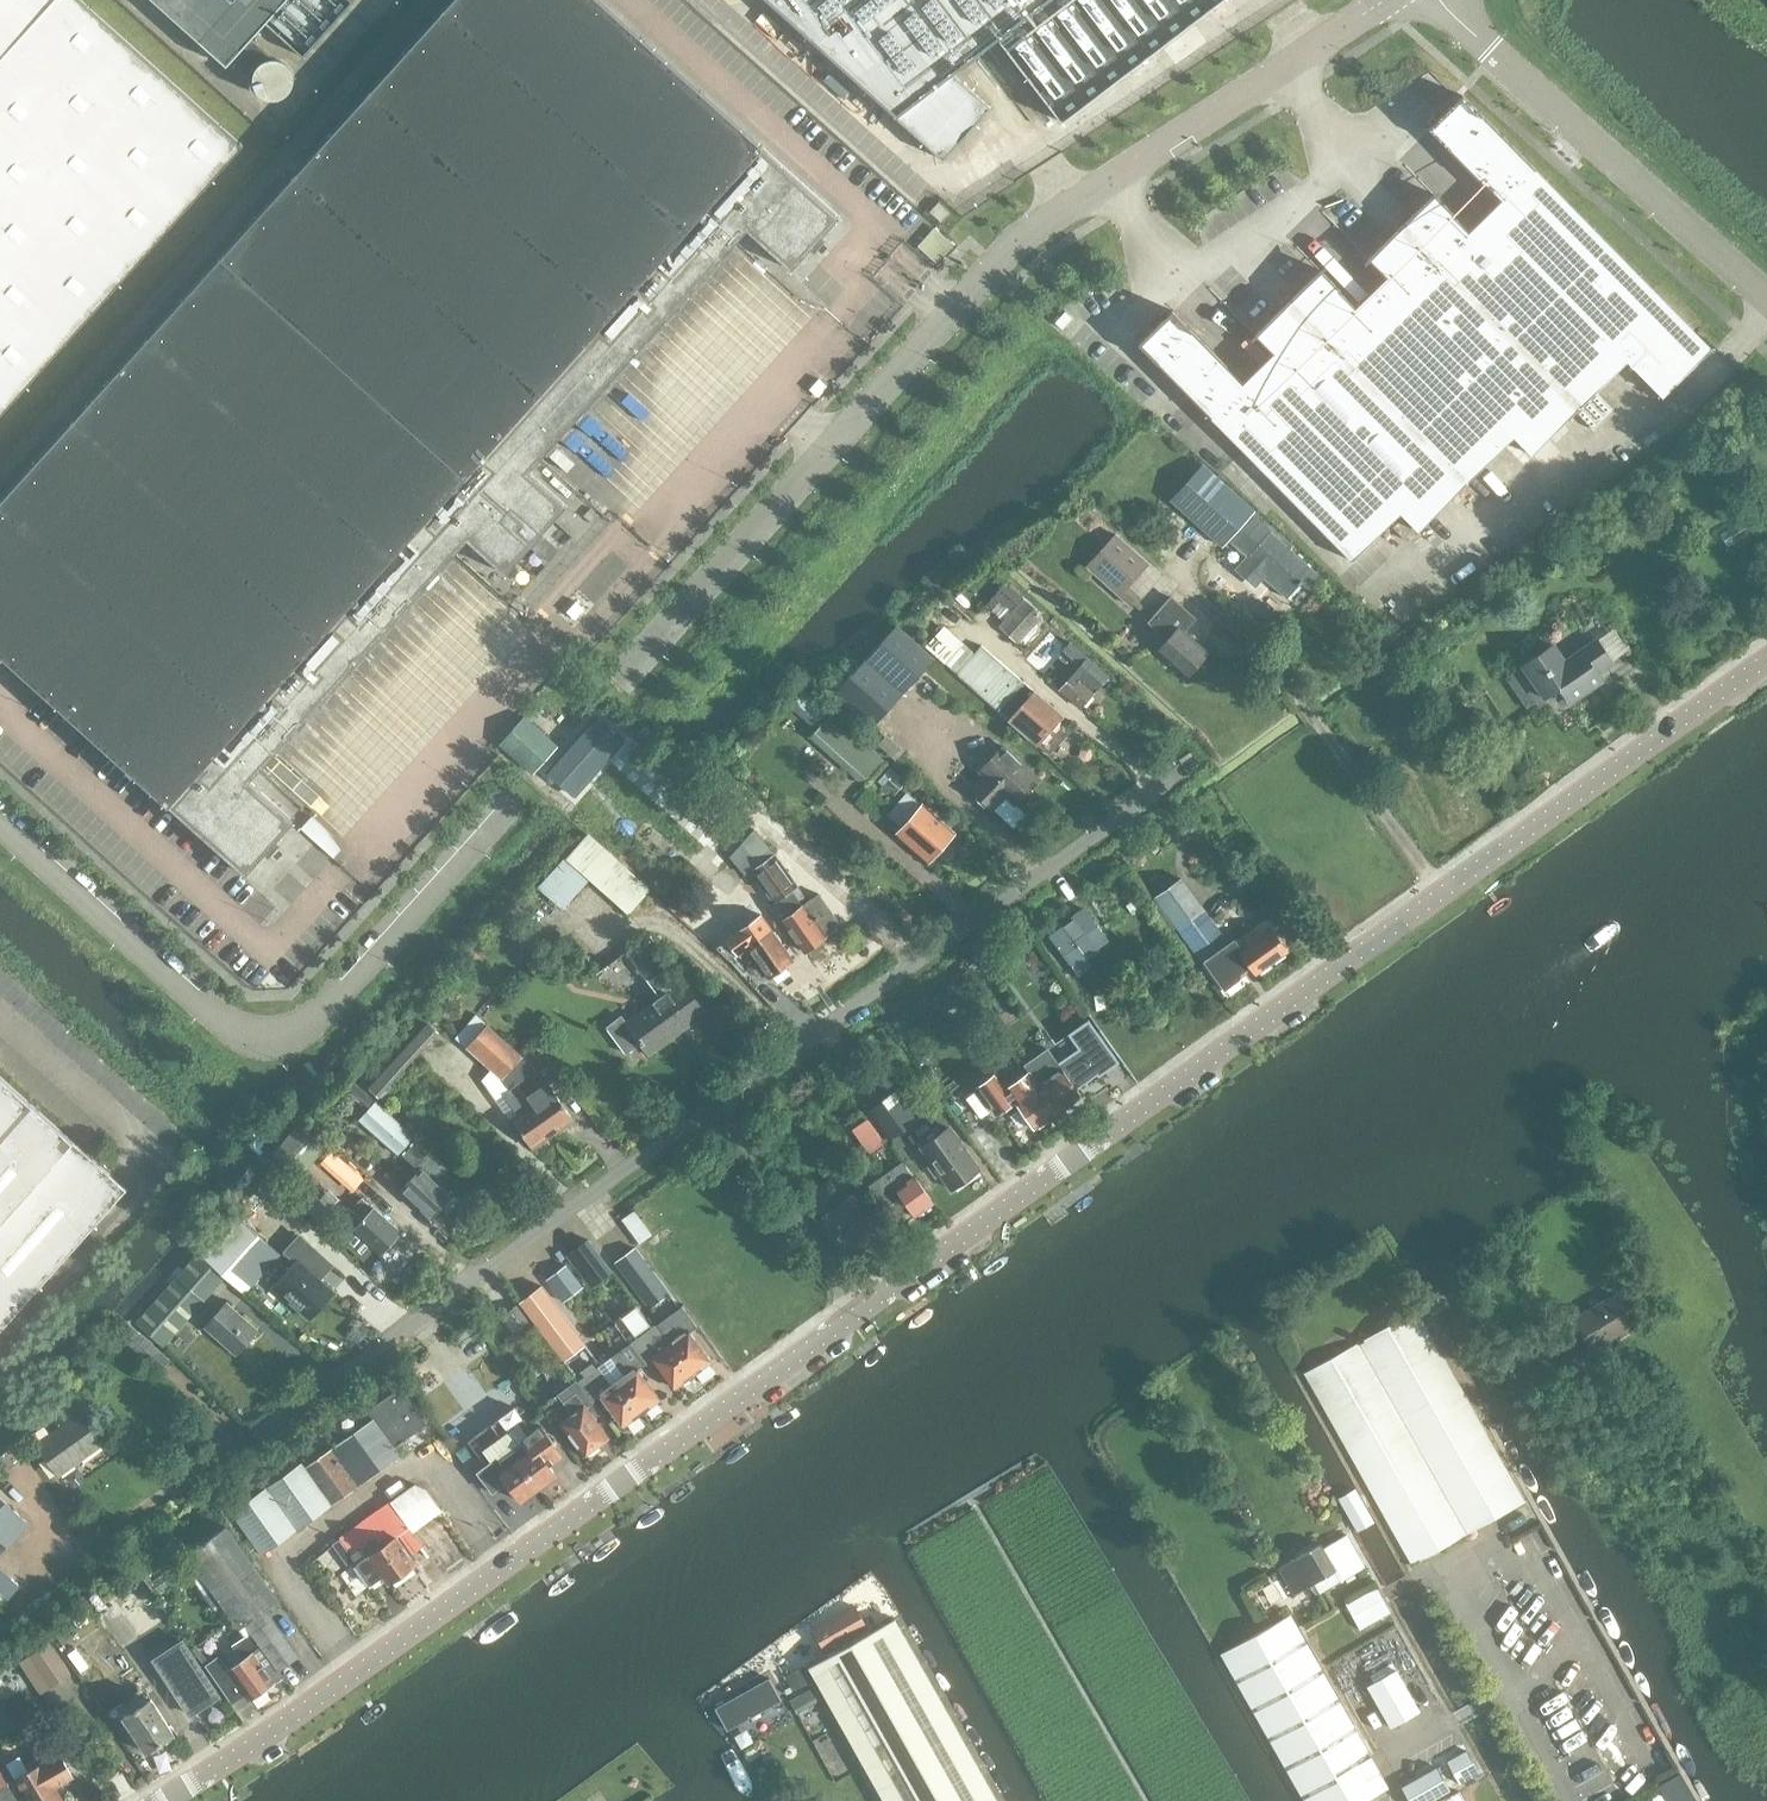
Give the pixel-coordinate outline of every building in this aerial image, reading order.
[(245,874),(293,821),(249,781),(467,539),(505,573),(567,504),(529,470),(747,229),(791,269),(839,216),(600,0),(452,0),(0,501),(0,653),(245,874)] [(243,145),(81,0),(0,0),(0,416),(243,145)] [(226,66),(286,0),(153,0),(226,66)] [(876,98),(875,98),(943,159),(991,107),(953,73),(998,39),(1061,121),(1220,0),(767,0),(876,98)] [(238,57),(250,74),(274,58),(262,40),(238,57)] [(1172,309),(1138,343),(1211,417),(1211,416),(1352,559),(1351,560),(1400,512),(1418,530),(1514,436),(1531,454),(1627,360),(1662,396),(1712,347),(1711,348),(1535,169),(1535,168),(1462,95),(1458,99),(1428,128),(1484,184),(1485,183),(1501,199),(1469,231),(1453,214),(1454,213),(1434,193),(1368,258),(1387,277),(1356,307),(1339,290),(1340,289),(1321,269),(1255,334),(1273,353),(1242,383),(1226,366),(1227,365),(1172,309)] [(930,211),(941,222),(950,212),(938,202),(930,211)] [(936,223),(919,242),(937,259),(954,240),(936,223)] [(1079,327),(1068,315),(1058,323),(1069,336),(1079,327)] [(1308,589),(1320,576),(1254,518),(1259,512),(1253,506),(1251,509),(1208,471),(1175,508),(1222,550),(1229,542),(1248,559),(1236,572),(1256,590),(1265,580),(1286,598),(1300,582),(1308,589)] [(1414,531),(1402,518),(1395,526),(1407,538),(1414,531)] [(1088,568),(1132,606),(1143,593),(1130,582),(1150,559),(1119,532),(1088,568)] [(1017,643),(1042,616),(1006,583),(986,605),(1003,621),(998,626),(1017,643)] [(1198,618),(1172,595),(1149,622),(1168,639),(1158,650),(1187,676),(1208,652),(1186,632),(1198,618)] [(872,725),(933,657),(898,626),(836,693),(872,725)] [(1028,655),(1044,669),(1064,646),(1049,632),(1028,655)] [(1554,645),(1522,666),(1544,698),(1559,687),(1570,703),(1602,681),(1597,674),(1613,663),(1596,639),(1565,661),(1554,645)] [(1062,716),(982,645),(956,674),(1037,745),(1062,716)] [(1059,689),(1069,698),(1079,707),(1107,675),(1073,645),(1062,657),(1076,669),(1059,689)] [(804,692),(794,703),(817,723),(827,712),(804,692)] [(830,714),(813,733),(868,782),(885,763),(830,714)] [(574,795),(623,740),(595,715),(546,770),(574,795)] [(524,716),(499,743),(533,773),(557,746),(524,716)] [(1014,802),(1037,778),(1004,747),(981,770),(985,775),(973,788),(993,807),(1005,793),(1014,802)] [(906,782),(889,768),(877,782),(894,796),(906,782)] [(928,863),(955,833),(922,804),(921,805),(907,793),(891,811),(905,823),(895,834),(928,863)] [(804,951),(841,925),(818,893),(802,905),(798,900),(804,896),(774,853),(753,829),(729,856),(745,874),(751,870),(774,903),(775,902),(778,907),(783,904),(791,914),(782,920),(804,951)] [(648,887),(588,833),(566,857),(564,855),(537,885),(561,908),(590,877),(628,912),(647,890),(648,887)] [(1153,893),(1191,946),(1202,962),(1204,960),(1230,942),(1180,873),(1153,893)] [(1081,951),(1104,935),(1084,908),(1072,916),(1086,934),(1075,942),(1064,926),(1050,936),(1078,974),(1091,964),(1081,951)] [(760,914),(715,946),(729,960),(747,947),(768,977),(793,959),(760,914)] [(1244,951),(1235,938),(1230,942),(1204,960),(1225,989),(1241,977),(1238,973),(1249,965),(1256,975),(1289,952),(1273,930),(1244,951)] [(658,998),(627,1021),(622,1015),(607,1025),(626,1052),(640,1043),(647,1054),(654,1049),(655,1051),(671,1039),(670,1038),(690,1023),(695,1030),(711,1019),(647,935),(624,952),(658,998)] [(476,1014),(465,1026),(468,1028),(499,1056),(552,1134),(573,1120),(553,1090),(550,1092),(546,1086),(523,1056),(487,1024),(476,1014)] [(369,1086),(378,1094),(438,1031),(429,1022),(369,1086)] [(1024,1065),(1029,1072),(1057,1112),(1081,1095),(1077,1089),(1097,1073),(1099,1076),(1119,1061),(1090,1022),(1049,1051),(1047,1048),(1024,1065)] [(465,1026),(455,1037),(457,1040),(467,1047),(490,1068),(481,1079),(509,1120),(512,1119),(532,1148),(552,1134),(499,1056),(468,1028),(465,1026)] [(1034,1129),(1057,1112),(1029,1072),(1005,1089),(1034,1129)] [(127,1189),(0,1075),(0,1332),(127,1189)] [(996,1112),(1010,1102),(991,1076),(977,1087),(996,1112)] [(412,1125),(443,1090),(429,1078),(398,1113),(412,1125)] [(888,1140),(910,1124),(893,1100),(870,1116),(888,1140)] [(357,1121),(397,1155),(412,1137),(372,1103),(357,1121)] [(786,1124),(799,1114),(791,1103),(777,1111),(786,1124)] [(949,1127),(922,1146),(932,1161),(927,1165),(936,1177),(941,1174),(952,1189),(979,1170),(949,1127)] [(322,1151),(297,1129),(272,1158),(298,1180),(322,1151)] [(431,1218),(453,1193),(437,1179),(449,1165),(418,1137),(403,1154),(419,1168),(400,1191),(431,1218)] [(902,1162),(868,1185),(883,1207),(902,1195),(917,1216),(934,1203),(914,1175),(914,1176),(904,1162),(903,1162),(902,1162)] [(835,1237),(836,1236),(852,1258),(882,1236),(867,1214),(853,1194),(822,1217),(835,1237)] [(380,1253),(400,1231),(373,1207),(372,1208),(361,1198),(351,1210),(362,1220),(354,1229),(380,1253)] [(250,1227),(235,1214),(136,1323),(163,1346),(226,1277),(245,1293),(279,1254),(250,1227)] [(273,1286),(309,1318),(333,1291),(319,1278),(331,1264),(299,1235),(285,1251),(296,1261),(273,1286)] [(659,1323),(663,1320),(666,1324),(660,1329),(670,1342),(693,1374),(712,1361),(689,1332),(697,1326),(681,1306),(679,1308),(635,1247),(615,1261),(659,1323)] [(588,1261),(594,1270),(605,1262),(599,1253),(588,1261)] [(583,1287),(566,1263),(547,1278),(564,1301),(583,1287)] [(623,1426),(641,1412),(618,1380),(612,1384),(598,1365),(600,1364),(541,1285),(520,1302),(579,1380),(578,1380),(593,1400),(600,1395),(623,1426)] [(1590,1349),(1632,1326),(1614,1294),(1573,1319),(1590,1349)] [(236,1354),(258,1329),(227,1302),(205,1327),(236,1354)] [(520,1337),(535,1326),(518,1303),(502,1315),(520,1337)] [(668,1343),(655,1325),(650,1318),(646,1320),(637,1307),(617,1322),(646,1362),(653,1357),(675,1388),(693,1374),(670,1342),(668,1343)] [(1411,1564),(1524,1502),(1525,1501),(1416,1309),(1303,1373),(1411,1564)] [(624,1376),(618,1380),(641,1412),(660,1399),(637,1368),(644,1363),(614,1323),(602,1332),(616,1352),(610,1357),(624,1376)] [(125,1355),(131,1348),(158,1372),(169,1360),(136,1330),(119,1349),(125,1355)] [(1582,1345),(1556,1359),(1575,1390),(1599,1375),(1582,1345)] [(577,1380),(558,1394),(573,1413),(560,1422),(584,1455),(608,1437),(586,1407),(593,1401),(577,1380)] [(332,1504),(400,1456),(394,1446),(425,1424),(400,1389),(368,1412),(373,1418),(306,1467),(332,1504)] [(46,1426),(51,1434),(37,1444),(59,1475),(103,1442),(81,1412),(78,1414),(73,1407),(46,1426)] [(513,1407),(491,1424),(539,1489),(557,1476),(542,1456),(556,1446),(538,1421),(528,1428),(513,1407)] [(539,1489),(491,1424),(468,1442),(483,1462),(474,1468),(493,1494),(507,1483),(521,1502),(539,1489)] [(261,1555),(331,1505),(301,1462),(231,1511),(261,1555)] [(416,1484),(339,1538),(371,1584),(384,1575),(390,1583),(416,1565),(396,1535),(438,1505),(427,1489),(416,1484)] [(1357,1527),(1374,1519),(1359,1485),(1341,1492),(1357,1527)] [(0,1497),(0,1556),(30,1524),(0,1497)] [(297,1657),(264,1611),(278,1601),(224,1526),(186,1554),(197,1569),(188,1576),(213,1611),(216,1609),(239,1642),(238,1642),(270,1687),(276,1682),(275,1680),(285,1673),(281,1669),(297,1657)] [(1319,1591),(1364,1567),(1346,1534),(1322,1547),(1320,1543),(1279,1567),(1293,1592),(1313,1581),(1319,1591)] [(19,1581),(0,1567),(0,1587),(10,1594),(19,1581)] [(1266,1603),(1287,1593),(1279,1576),(1258,1586),(1266,1603)] [(1380,1583),(1348,1598),(1360,1624),(1392,1610),(1380,1583)] [(855,1605),(812,1630),(826,1655),(870,1630),(855,1605)] [(1388,1788),(1370,1755),(1371,1754),(1290,1614),(1220,1654),(1303,1800),(1365,1800),(1388,1788)] [(895,1620),(809,1668),(884,1800),(998,1800),(895,1620)] [(189,1714),(218,1695),(183,1640),(154,1659),(189,1714)] [(251,1700),(270,1687),(238,1642),(233,1646),(243,1661),(230,1670),(220,1655),(206,1665),(234,1704),(247,1694),(251,1700)] [(39,1677),(59,1664),(48,1646),(27,1659),(39,1677)] [(804,1666),(782,1677),(789,1692),(812,1681),(804,1666)] [(1390,1728),(1420,1711),(1396,1669),(1366,1686),(1390,1728)] [(727,1729),(781,1699),(770,1678),(715,1708),(727,1729)] [(810,1688),(790,1700),(798,1712),(817,1701),(810,1688)] [(147,1752),(174,1734),(151,1699),(124,1716),(147,1752)] [(1466,1750),(1446,1761),(1459,1784),(1479,1773),(1466,1750)] [(73,1778),(60,1754),(17,1779),(29,1800),(63,1800),(56,1788),(73,1778)] [(1450,1790),(1437,1766),(1401,1786),(1410,1800),(1429,1800),(1450,1790)] [(1458,1791),(1440,1800),(1464,1800),(1458,1791)]
